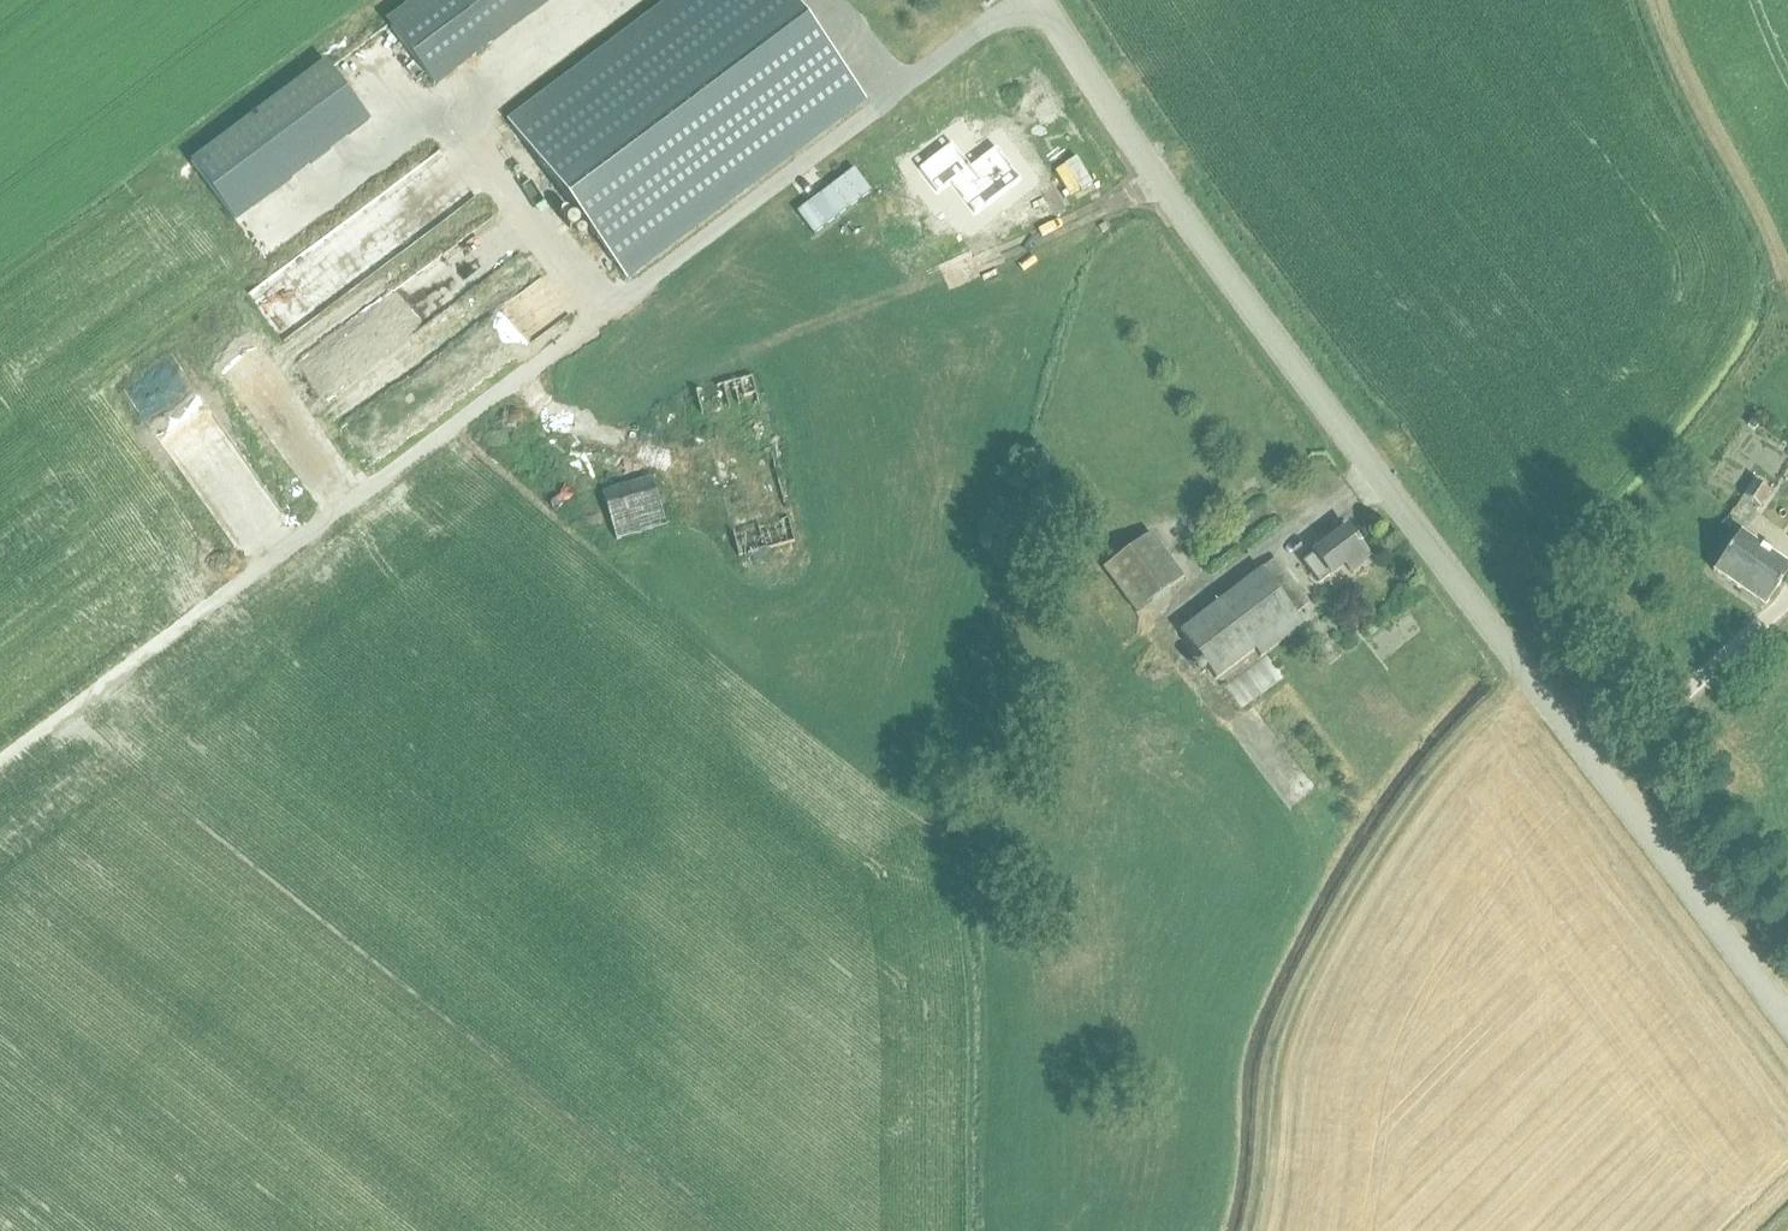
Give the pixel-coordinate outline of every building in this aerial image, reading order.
[(430,89),(548,0),(428,0),(387,31),(430,89)] [(510,125),(624,276),(863,97),(790,0),(677,0),(510,125)] [(556,13),(545,4),(518,32),(529,42),(556,13)] [(231,220),(364,122),(321,63),(188,163),(231,220)] [(976,215),(1021,181),(996,148),(969,168),(950,143),(914,169),(933,196),(948,185),(972,217),(976,214),(976,215)] [(795,542),(752,377),(695,392),(739,557),(795,542)] [(600,494),(615,543),(665,529),(650,479),(600,494)] [(1765,607),(1787,573),(1787,566),(1741,533),(1770,492),(1754,480),(1723,525),(1738,535),(1713,571),(1765,607)] [(1347,575),(1368,559),(1345,529),(1300,564),(1317,586),(1342,567),(1347,575)] [(1103,571),(1135,615),(1183,580),(1150,536),(1103,571)] [(1295,616),(1307,606),(1274,561),(1178,634),(1214,682),(1253,653),(1258,660),(1303,626),(1295,616)]
